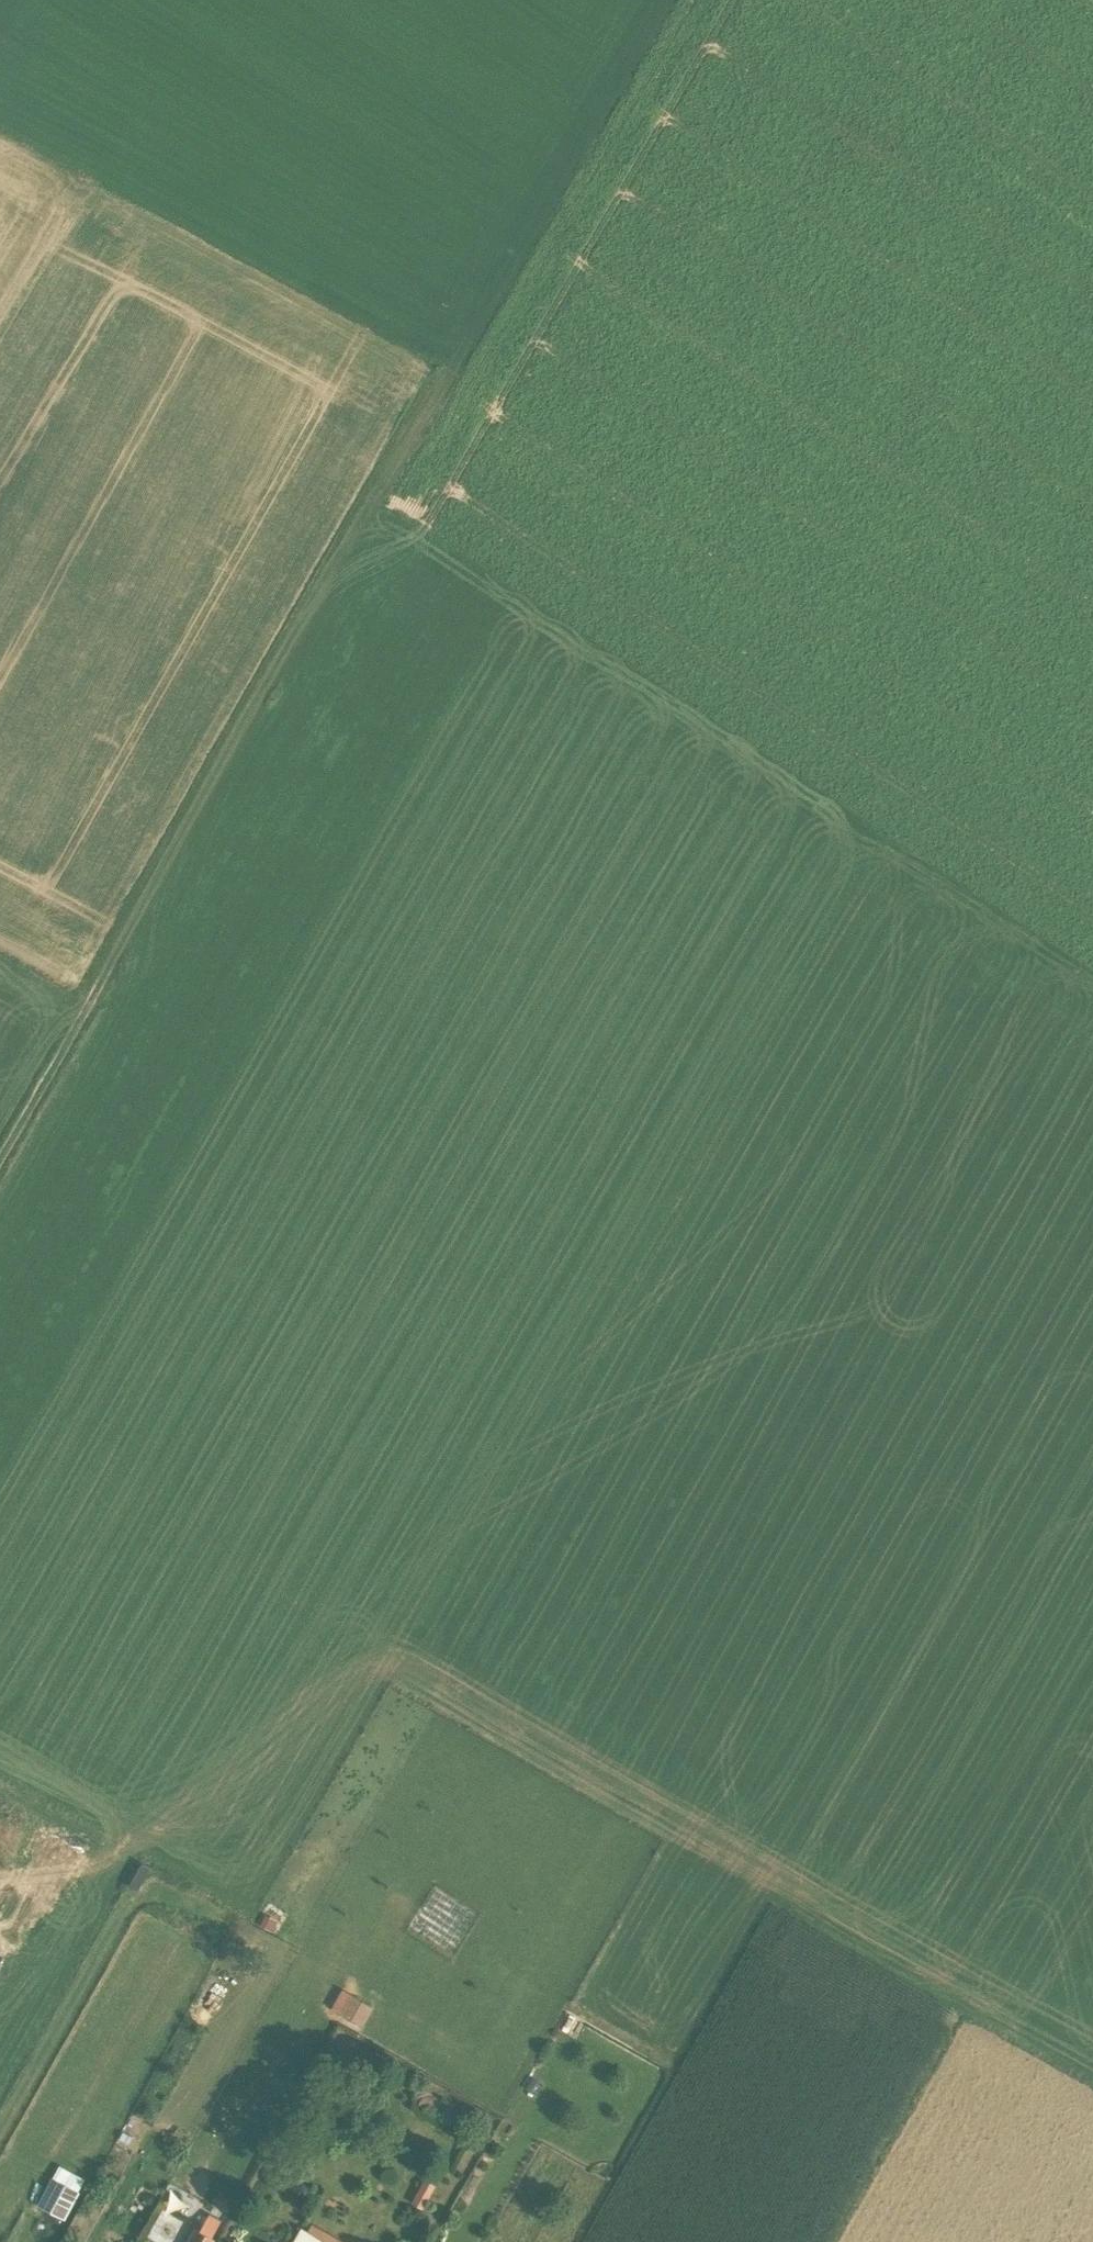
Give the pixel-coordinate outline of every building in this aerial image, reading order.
[(262,1924),(273,1930),(279,1920),(268,1913),(262,1924)] [(341,2014),(363,2026),(374,2007),(352,1994),(341,2014)] [(533,2076),(526,2089),(537,2095),(544,2083),(533,2076)] [(61,2166),(54,2178),(73,2188),(79,2191),(85,2179),(61,2166)] [(65,2219),(80,2193),(54,2178),(39,2204),(65,2219)] [(425,2180),(413,2202),(423,2207),(435,2186),(425,2180)] [(217,2225),(225,2211),(230,2202),(218,2195),(205,2218),(217,2225)] [(303,2228),(295,2241),(345,2241),(311,2223),(307,2231),(303,2228)] [(187,2241),(213,2241),(217,2235),(196,2225),(187,2241)]
